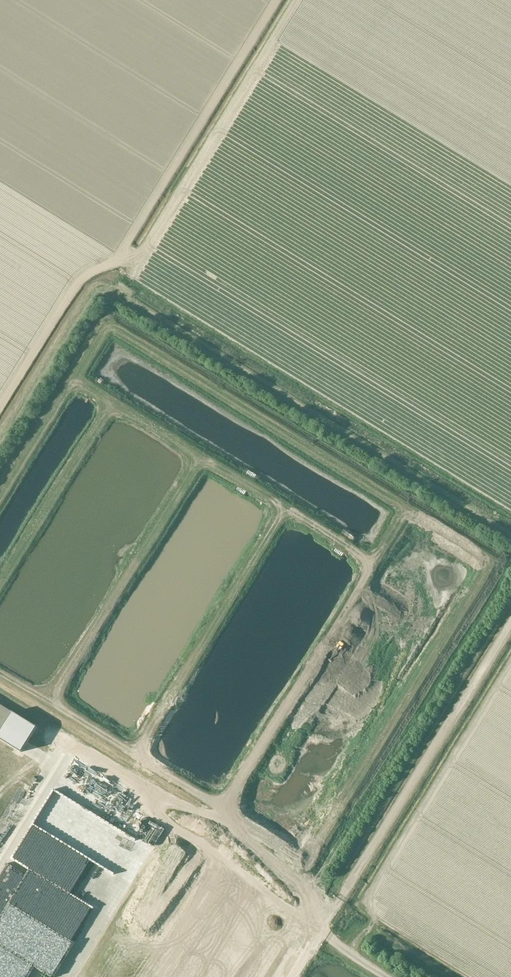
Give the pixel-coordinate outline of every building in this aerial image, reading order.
[(75,705),(80,702),(76,695),(71,698),(75,705)] [(21,753),(36,728),(0,705),(0,740),(21,753)]
